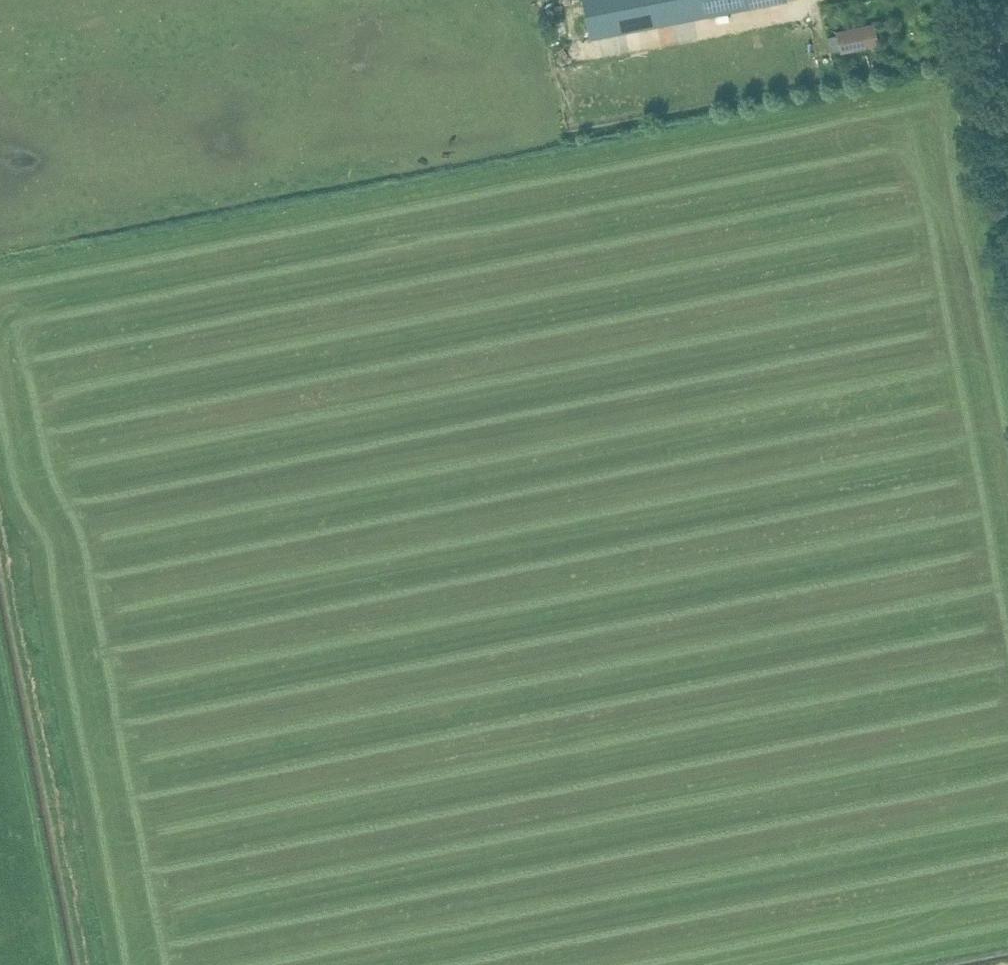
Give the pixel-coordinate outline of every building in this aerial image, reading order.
[(589,38),(777,0),(582,0),(589,38)] [(872,22),(836,29),(840,47),(840,50),(876,43),(872,22)]
